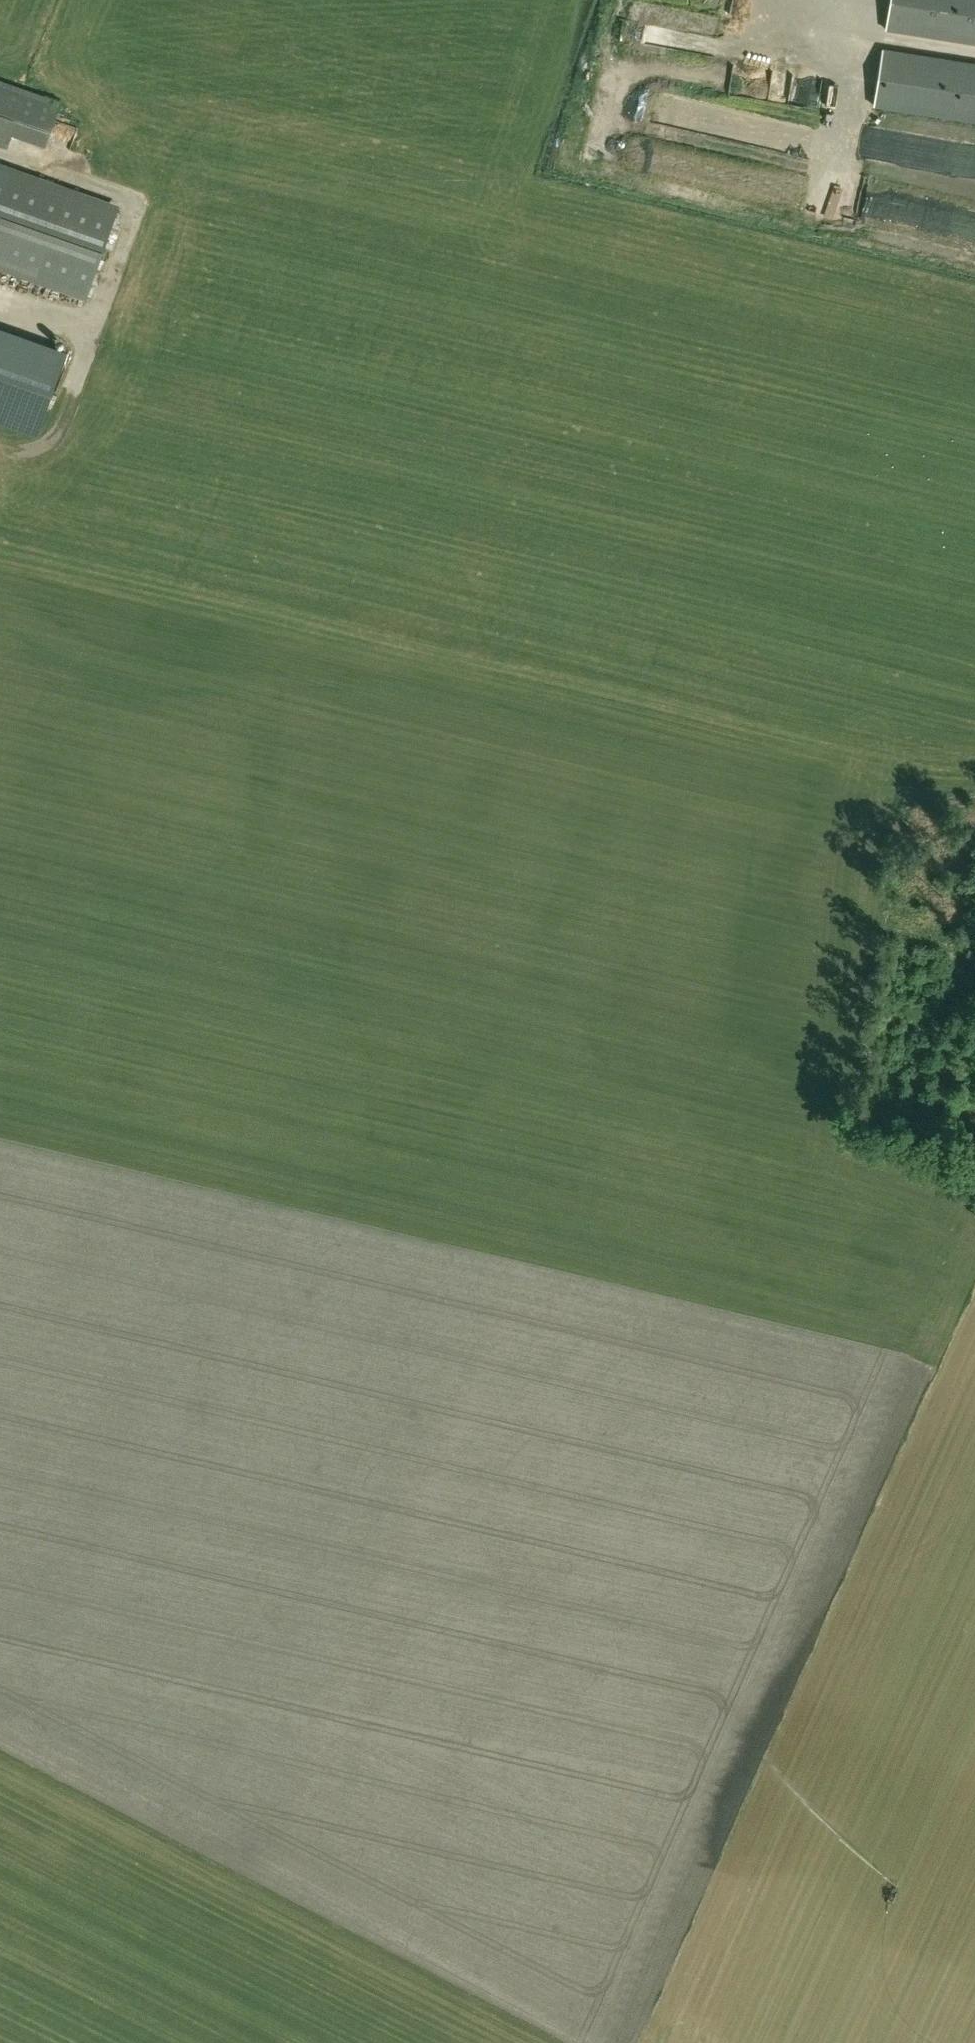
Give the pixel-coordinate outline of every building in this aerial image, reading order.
[(886,25),(974,37),(974,0),(889,0),(886,25)] [(883,45),(875,102),(974,115),(974,58),(883,45)] [(62,103),(0,81),(0,145),(8,148),(14,132),(47,144),(62,103)] [(3,262),(91,293),(119,213),(31,182),(0,171),(0,261),(3,262)]
